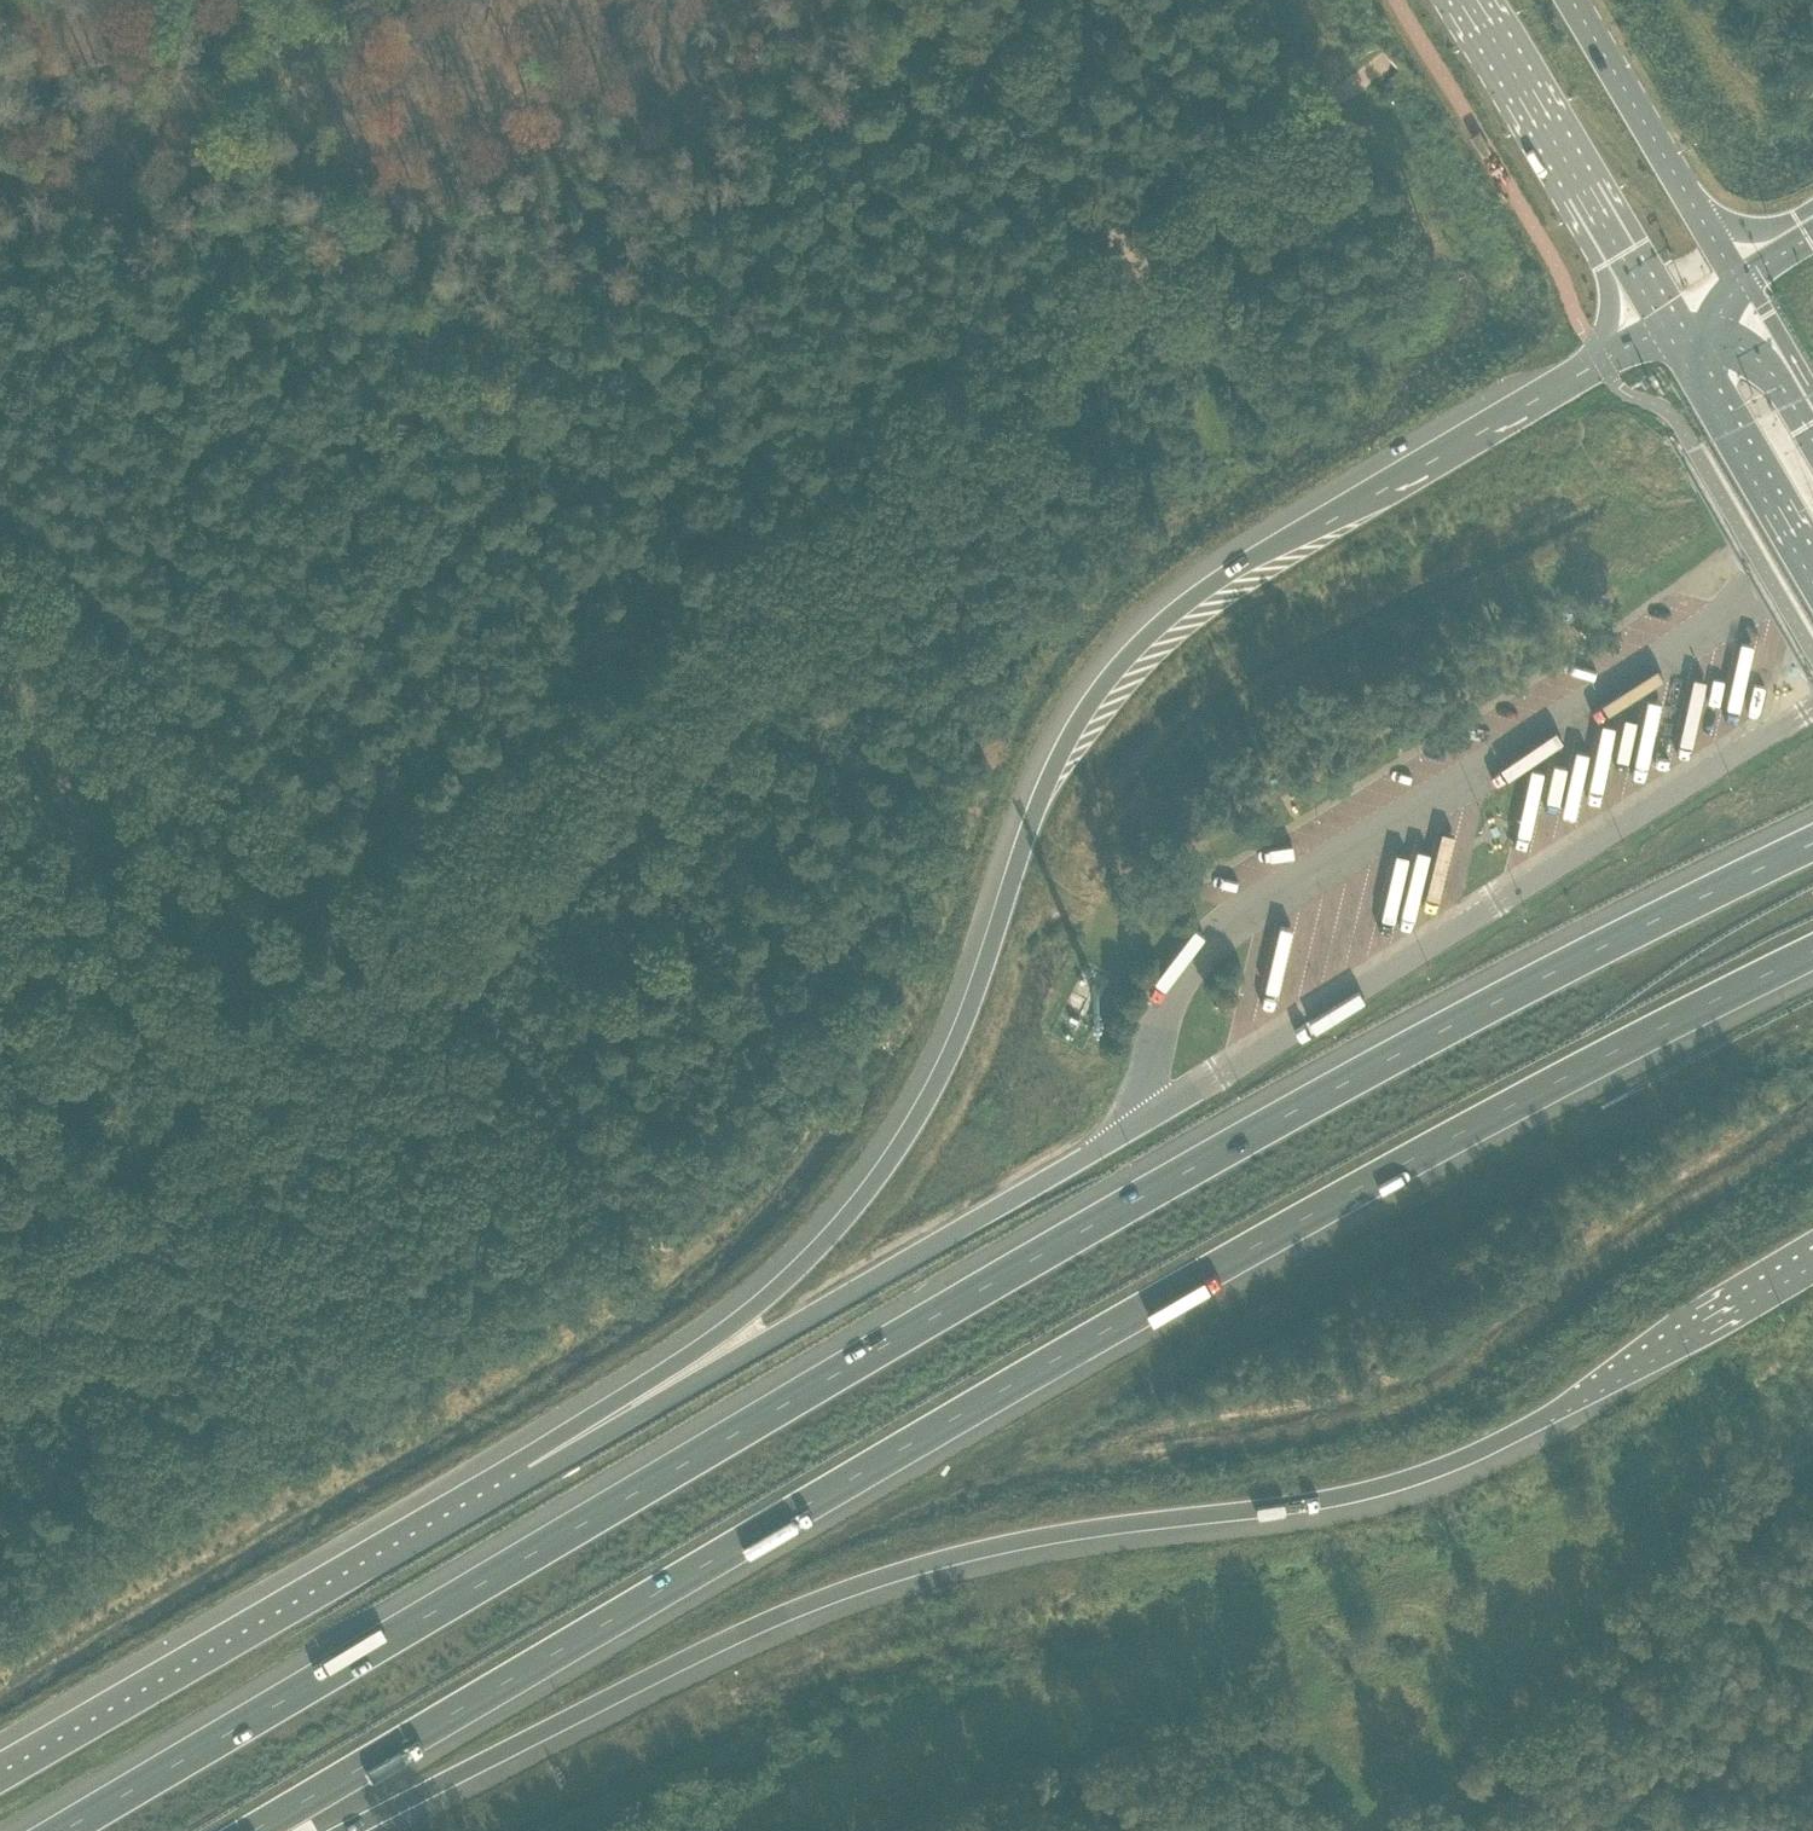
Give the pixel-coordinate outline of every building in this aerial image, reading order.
[(1688,654),(1682,692),(1662,688),(1661,698),(1642,694),(1640,709),(1620,705),(1614,740),(1598,738),(1593,769),(1625,774),(1626,771),(1643,774),(1645,765),(1665,769),(1671,736),(1693,740),(1696,725),(1713,728),(1725,660),(1688,654)] [(1400,777),(1475,731),(1466,717),(1392,764),(1400,777)] [(1544,771),(1527,767),(1510,842),(1526,846),(1539,788),(1558,792),(1566,757),(1549,752),(1544,771)] [(1312,833),(1379,793),(1371,779),(1303,819),(1312,833)] [(1466,875),(1478,808),(1459,805),(1455,829),(1434,825),(1419,903),(1437,907),(1443,871),(1466,875)] [(1272,929),(1249,926),(1237,1002),(1255,1005),(1256,997),(1278,1000),(1283,971),(1301,973),(1302,966),(1324,970),(1335,903),(1319,901),(1317,912),(1297,908),(1294,926),(1273,922),(1272,929)] [(1089,985),(1096,972),(1085,966),(1078,980),(1089,985)]
